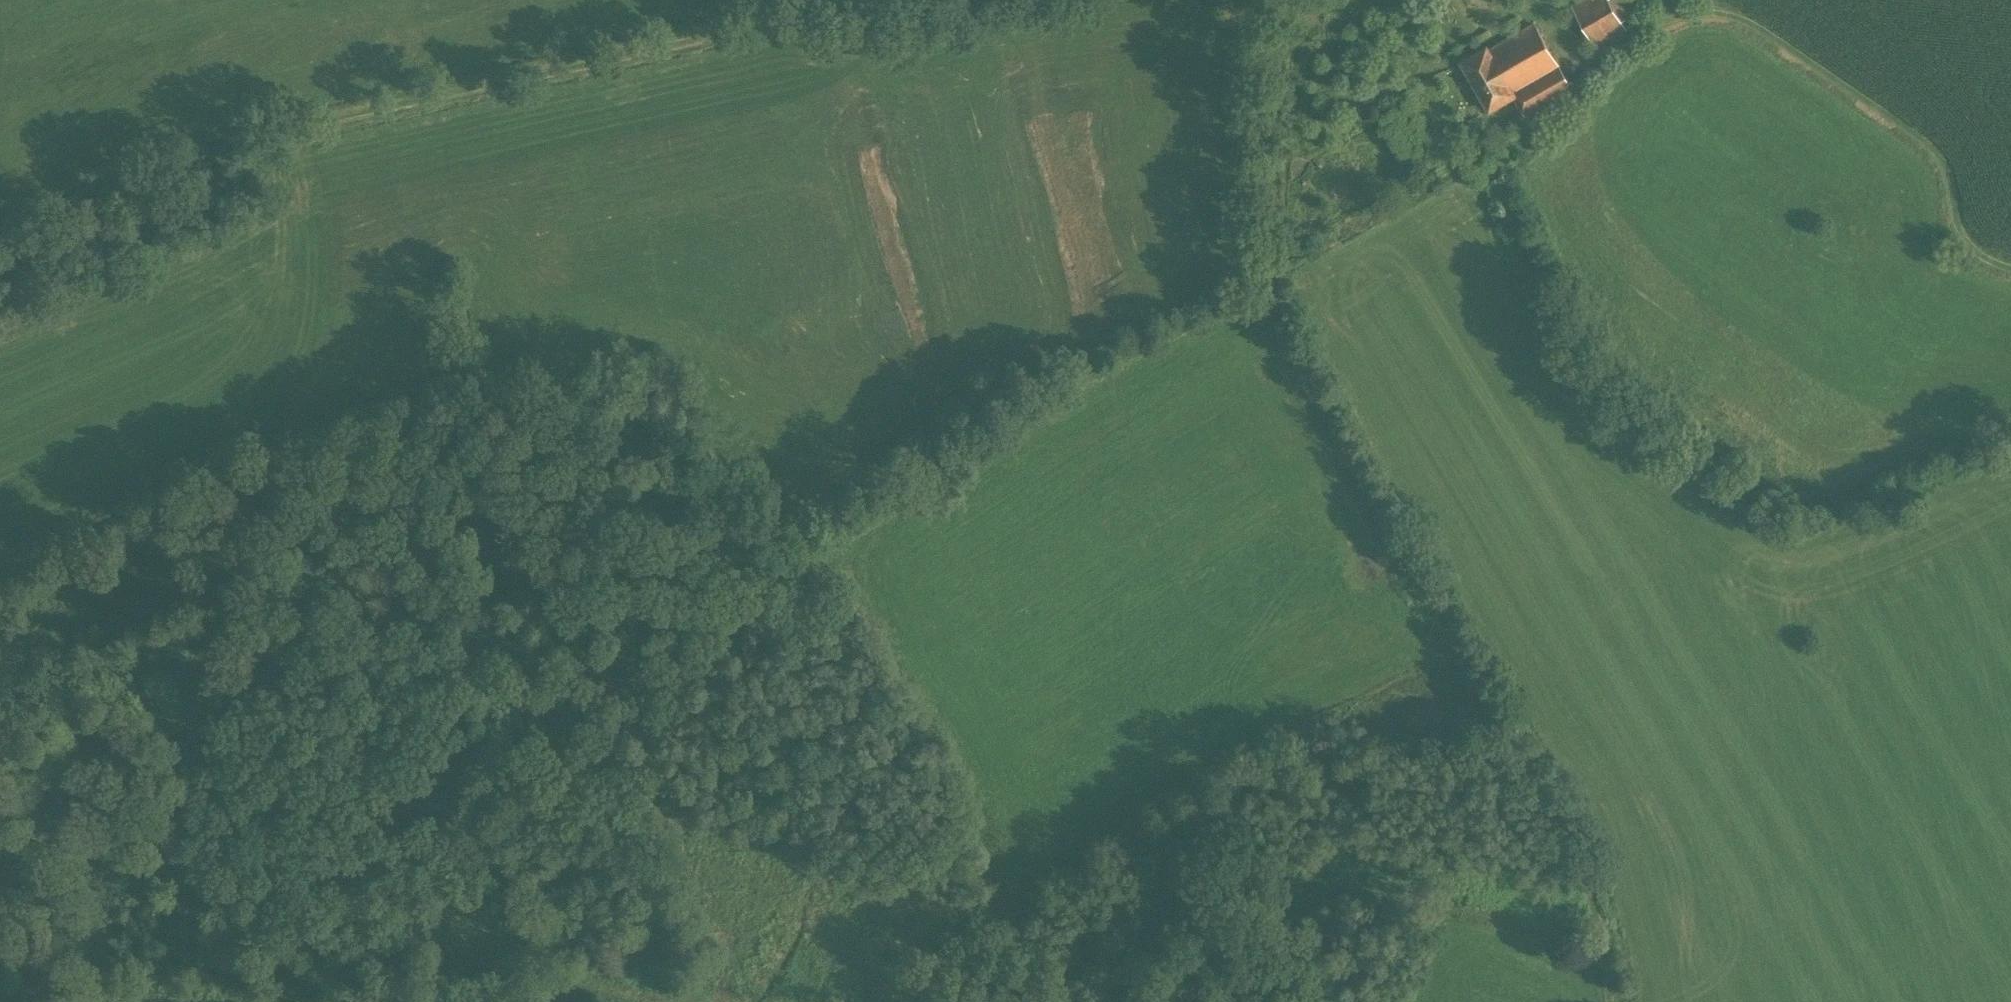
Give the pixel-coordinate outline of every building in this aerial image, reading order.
[(1572,5),(1596,48),(1626,29),(1621,22),(1643,9),(1637,0),(1582,0),(1572,5)] [(1536,27),(1490,53),(1488,50),(1463,64),(1489,110),(1513,96),(1524,115),(1571,88),(1536,27)]
